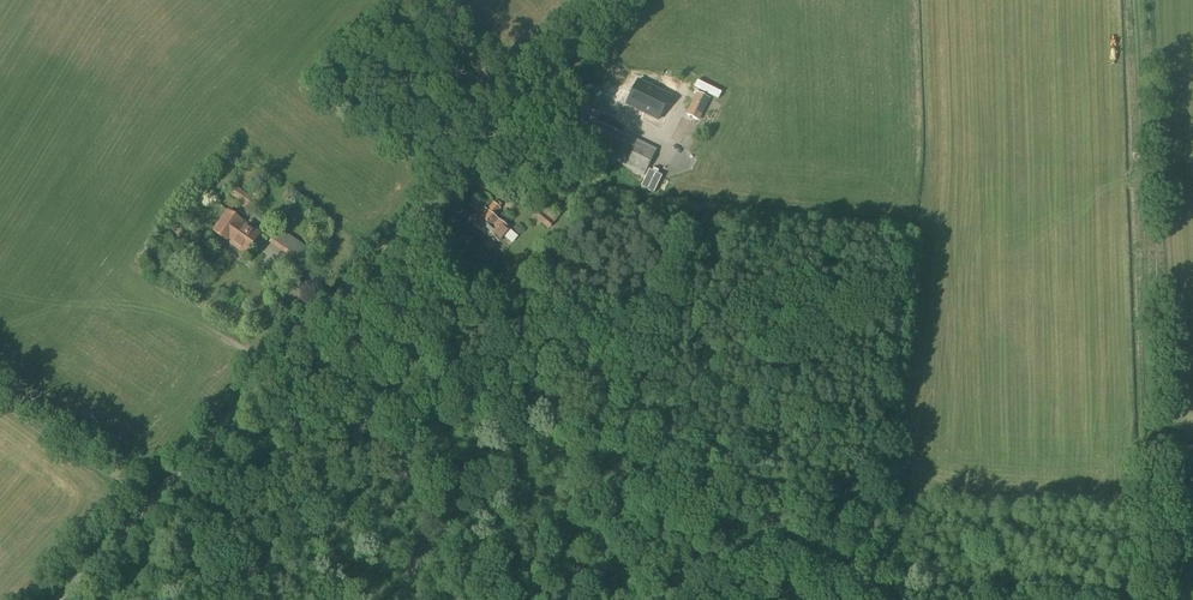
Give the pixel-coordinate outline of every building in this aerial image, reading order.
[(632,107),(646,114),(657,93),(643,85),(632,107)] [(699,121),(700,119),(710,99),(696,92),(685,114),(699,121)] [(672,100),(657,93),(646,114),(661,122),(672,100)] [(643,175),(656,149),(597,121),(584,147),(643,175)] [(250,196),(235,185),(229,194),(243,204),(238,211),(246,217),(251,210),(252,210),(257,201),(256,200),(258,197),(253,193),(250,196)] [(542,208),(534,202),(530,207),(535,212),(532,216),(548,229),(559,216),(545,204),(542,208)] [(499,242),(509,229),(503,224),(494,216),(500,209),(493,203),(474,226),(485,235),(487,232),(499,242)] [(301,204),(294,206),(296,212),(303,210),(301,204)] [(255,207),(248,217),(252,220),(259,210),(255,207)] [(242,220),(228,210),(213,231),(226,241),(226,242),(245,256),(261,233),(242,220)] [(174,230),(179,223),(173,218),(168,225),(174,230)] [(304,266),(312,252),(278,229),(269,242),(304,266)] [(516,253),(524,244),(517,237),(508,247),(516,253)] [(297,319),(317,295),(293,278),(274,302),(297,319)]
